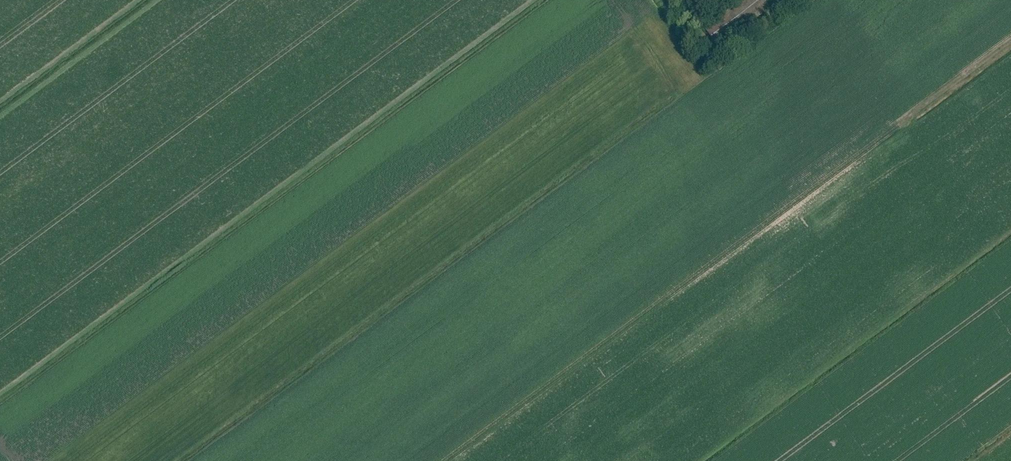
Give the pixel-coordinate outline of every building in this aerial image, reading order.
[(763,0),(743,0),(704,30),(718,49),(757,20),(771,10),(763,0)] [(708,40),(701,30),(691,37),(699,46),(708,40)]
